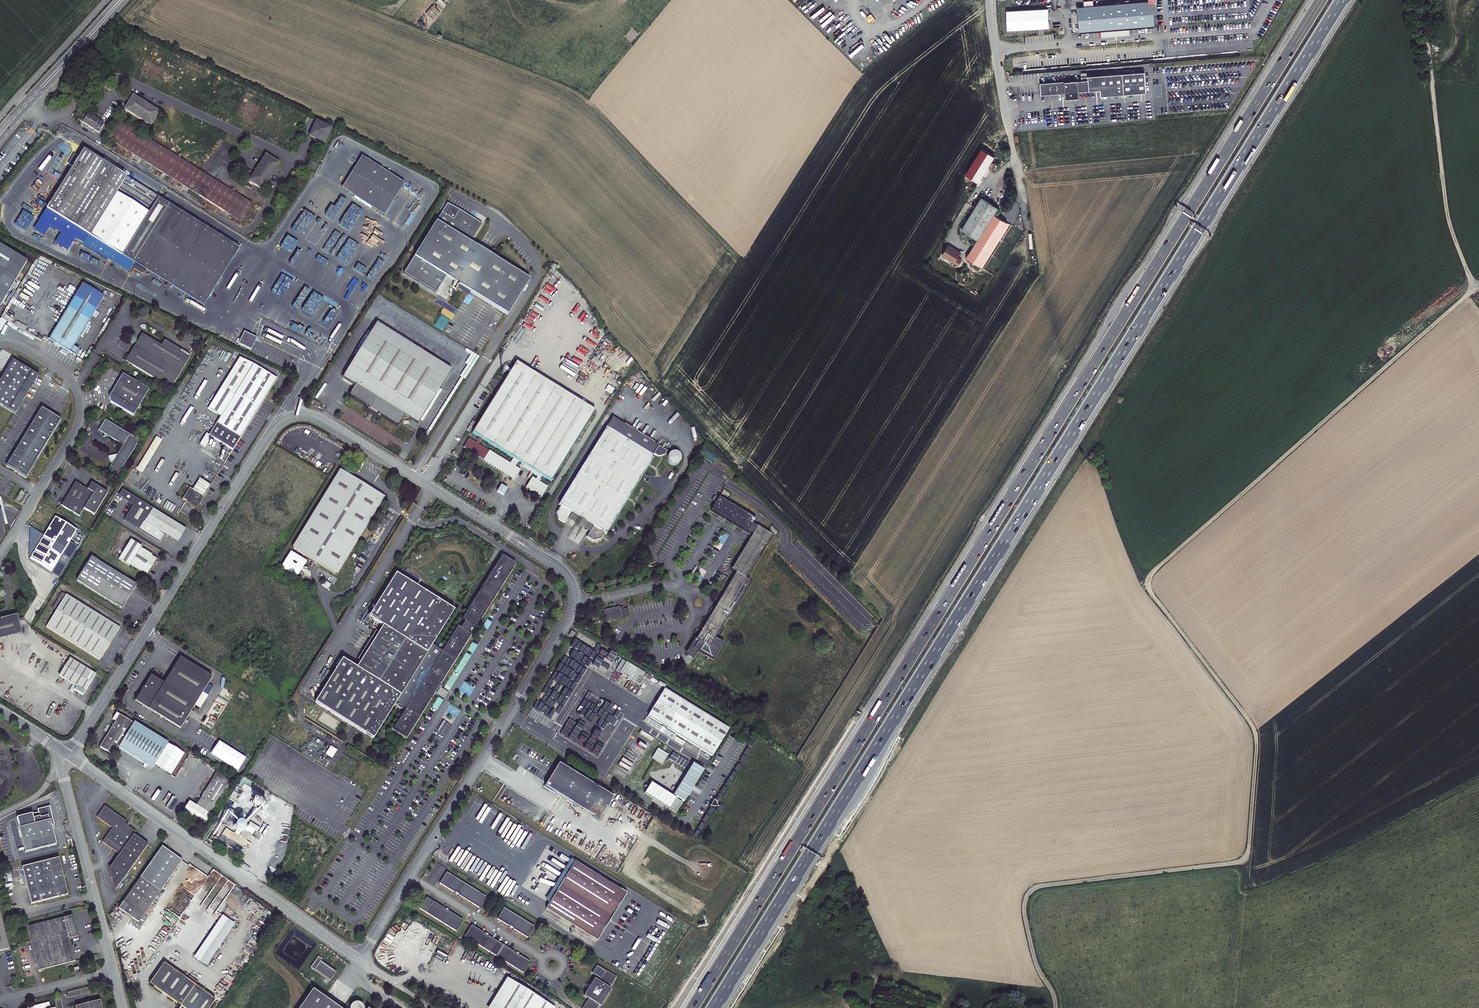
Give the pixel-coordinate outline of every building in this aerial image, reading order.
[(1085,6),(1077,7),(1080,32),(1101,31),(1101,37),(1130,35),(1129,28),(1145,27),(1155,26),(1153,1),(1116,4),(1114,4),(1093,6),(1085,6)] [(1146,93),(1145,72),(1123,74),(1087,77),(1087,73),(1081,73),(1082,81),(1040,84),(1041,95),(1066,93),(1067,98),(1078,97),(1078,92),(1101,90),(1101,96),(1146,93)] [(133,96),(124,109),(151,126),(159,112),(147,105),(146,100),(141,101),(133,96)] [(77,120),(81,122),(86,113),(83,111),(81,115),(77,120)] [(82,123),(99,133),(104,125),(88,114),(82,123)] [(107,138),(241,222),(252,204),(234,193),(235,190),(232,188),(230,190),(179,158),(177,157),(118,120),(107,138)] [(310,136),(324,143),(331,128),(316,122),(310,136)] [(157,197),(83,150),(78,159),(76,157),(77,156),(74,154),(67,164),(73,167),(46,210),(89,236),(113,251),(122,256),(149,213),(148,212),(157,197)] [(249,181),(262,190),(279,164),(265,155),(258,168),(253,169),(254,173),(249,181)] [(341,189),(354,197),(374,165),(362,157),(341,189)] [(354,197),(371,208),(392,176),(374,165),(354,197)] [(371,208),(384,216),(404,184),(392,176),(371,208)] [(149,213),(122,256),(128,260),(164,202),(158,199),(157,197),(148,212),(149,213)] [(976,207),(987,214),(993,204),(982,198),(976,207)] [(164,202),(128,260),(135,264),(203,307),(239,249),(164,202)] [(414,257),(508,315),(530,280),(470,243),(482,224),(459,210),(447,203),(414,257)] [(987,214),(976,207),(962,230),(979,240),(999,208),(993,204),(987,214)] [(354,236),(367,217),(357,210),(344,230),(354,236)] [(324,237),(317,247),(328,254),(340,236),(326,227),(326,229),(327,230),(323,236),(324,237)] [(363,227),(357,239),(364,242),(370,230),(363,227)] [(108,260),(113,251),(89,236),(83,245),(108,260)] [(64,239),(59,249),(68,254),(73,243),(64,239)] [(294,242),(284,256),(289,260),(300,246),(294,242)] [(0,245),(0,306),(27,261),(0,245)] [(954,248),(949,245),(943,256),(955,263),(959,257),(962,253),(957,250),(957,251),(953,249),(954,248)] [(122,256),(113,251),(108,260),(129,274),(135,264),(128,260),(122,256)] [(362,258),(354,272),(370,282),(380,266),(378,265),(380,262),(366,254),(364,258),(362,258)] [(328,263),(318,279),(324,284),(335,267),(328,263)] [(280,273),(295,280),(297,277),(282,270),(280,273)] [(347,299),(358,304),(363,292),(364,293),(366,289),(353,282),(348,292),(350,293),(347,299)] [(306,306),(314,309),(319,296),(310,293),(306,306)] [(63,349),(75,356),(79,351),(74,347),(96,310),(74,297),(48,340),(63,349)] [(451,370),(376,323),(343,377),(355,385),(348,396),(368,409),(366,411),(373,415),(377,418),(378,415),(398,427),(402,420),(409,418),(418,424),(451,370)] [(244,332),(238,344),(251,350),(257,338),(244,332)] [(125,361),(171,389),(190,356),(164,340),(161,346),(142,334),(129,355),(125,361)] [(208,409),(220,417),(253,364),(240,356),(208,409)] [(0,381),(0,404),(14,413),(15,414),(38,375),(13,360),(0,381)] [(548,487),(539,481),(542,476),(551,482),(595,411),(516,362),(472,433),(479,438),(476,444),(469,439),(463,448),(484,460),(483,461),(496,469),(514,480),(520,470),(515,467),(518,461),(521,463),(539,474),(537,477),(536,480),(532,477),(526,487),(541,497),(548,487)] [(593,368),(598,372),(602,365),(597,362),(593,368)] [(217,423),(241,437),(277,379),(253,364),(220,417),(217,423)] [(598,372),(616,383),(620,376),(602,365),(598,372)] [(123,374),(109,397),(109,399),(110,402),(133,416),(149,390),(123,374)] [(61,420),(42,408),(7,466),(26,477),(61,420)] [(613,418),(607,428),(615,433),(621,423),(613,418)] [(110,461),(112,464),(108,470),(118,476),(139,441),(105,420),(99,430),(104,434),(104,437),(109,437),(123,445),(118,454),(108,457),(110,461)] [(217,423),(209,435),(212,437),(228,447),(233,450),(241,437),(217,423)] [(568,519),(572,513),(593,526),(589,533),(587,537),(593,541),(600,539),(604,533),(606,534),(654,457),(651,455),(657,446),(621,423),(615,433),(607,428),(559,505),(561,506),(557,512),(559,520),(565,524),(568,519)] [(203,442),(207,445),(212,437),(209,435),(208,435),(203,442)] [(136,469),(142,473),(162,440),(156,437),(138,468),(137,467),(136,469)] [(667,451),(658,446),(654,454),(658,457),(664,455),(665,454),(668,456),(668,455),(669,454),(666,452),(667,451)] [(713,462),(716,454),(705,449),(701,457),(713,462)] [(668,456),(668,457),(667,459),(668,462),(670,464),(671,464),(674,465),(676,465),(679,463),(681,459),(681,457),(678,453),(676,452),(674,452),(671,452),(669,454),(668,455),(668,456)] [(357,460),(352,469),(359,473),(364,465),(357,460)] [(539,474),(521,463),(520,466),(537,477),(539,474)] [(292,547),(337,575),(385,497),(340,470),(292,547)] [(183,499),(197,507),(211,486),(199,479),(193,489),(190,487),(187,491),(186,490),(188,487),(179,481),(172,492),(183,498),(183,499)] [(71,489),(61,505),(79,516),(84,509),(94,515),(108,493),(91,483),(87,489),(75,482),(71,489)] [(180,538),(185,529),(122,490),(119,496),(133,505),(124,520),(159,542),(164,534),(177,542),(180,538)] [(690,647),(692,648),(697,652),(714,661),(724,644),(715,639),(734,608),(750,581),(745,579),(771,535),(757,527),(753,525),(756,520),(719,497),(711,511),(748,533),(748,532),(752,535),(731,570),(736,573),(713,611),(712,611),(711,611),(710,613),(711,614),(696,640),(695,639),(690,647)] [(589,533),(593,526),(572,513),(568,519),(574,523),(577,529),(583,529),(589,533)] [(77,530),(55,517),(44,535),(30,557),(29,559),(50,573),(69,542),(77,530)] [(30,557),(44,535),(38,531),(30,527),(28,556),(30,557)] [(142,571),(147,574),(150,570),(149,566),(150,564),(154,563),(157,559),(151,555),(152,554),(149,553),(149,551),(145,549),(144,549),(141,547),(142,546),(131,539),(118,559),(130,566),(130,565),(141,572),(142,571)] [(69,542),(50,573),(59,578),(78,547),(69,542)] [(307,561),(291,551),(280,568),(297,577),(307,561)] [(315,702),(373,739),(396,703),(405,710),(393,729),(407,737),(436,691),(438,691),(439,690),(439,689),(438,688),(471,635),(468,633),(472,626),(475,628),(516,564),(502,555),(462,620),(465,622),(461,628),(457,626),(442,652),(432,646),(454,610),(396,574),(368,617),(383,626),(356,668),(342,659),(315,702)] [(77,581),(122,609),(127,600),(136,585),(91,557),(77,581)] [(52,608),(56,611),(66,595),(62,592),(52,608)] [(46,627),(100,660),(114,638),(120,628),(66,595),(56,611),(46,627)] [(604,611),(607,622),(622,619),(621,618),(625,617),(625,618),(630,617),(628,609),(624,610),(623,608),(619,608),(619,607),(604,611)] [(22,633),(17,615),(0,620),(0,639),(22,633)] [(697,652),(692,648),(690,647),(686,655),(693,659),(694,657),(697,652)] [(70,658),(59,676),(76,686),(74,690),(83,695),(86,690),(96,674),(70,658)] [(135,701),(180,729),(212,677),(180,658),(164,683),(151,675),(145,686),(142,691),(135,701)] [(648,716),(712,756),(729,729),(665,689),(653,708),(648,716)] [(591,710),(595,703),(591,701),(587,708),(591,710)] [(598,703),(592,714),(596,716),(603,706),(598,703)] [(605,708),(596,724),(600,726),(609,710),(605,708)] [(118,747),(152,768),(168,743),(134,722),(134,723),(116,713),(113,719),(116,721),(100,747),(113,755),(118,747)] [(610,713),(603,726),(608,729),(615,715),(610,713)] [(616,730),(621,733),(628,723),(623,720),(621,723),(616,720),(610,731),(614,733),(616,730)] [(583,733),(588,725),(584,723),(579,731),(583,733)] [(624,735),(628,738),(635,727),(630,724),(624,735)] [(640,731),(639,734),(652,741),(647,752),(650,754),(657,739),(640,731)] [(636,734),(614,773),(624,779),(632,766),(635,768),(650,742),(636,734)] [(670,755),(667,760),(683,769),(685,765),(670,755)] [(673,795),(684,802),(704,770),(693,763),(673,795)] [(545,787),(599,820),(613,798),(559,764),(550,778),(545,787)] [(652,774),(653,779),(675,773),(674,769),(652,774)] [(204,810),(211,814),(231,782),(216,773),(196,805),(204,810)] [(645,794),(676,813),(682,803),(651,784),(645,794)] [(115,891),(148,845),(133,834),(136,831),(128,826),(126,825),(125,824),(126,821),(115,814),(105,806),(97,817),(112,828),(102,842),(119,854),(112,865),(108,866),(115,891)] [(26,853),(55,845),(51,826),(50,823),(53,822),(49,807),(38,809),(39,812),(24,816),(28,829),(20,830),(26,853)] [(244,808),(237,816),(245,822),(251,813),(244,808)] [(250,822),(248,825),(258,832),(260,828),(250,822)] [(119,908),(138,922),(182,861),(172,854),(162,847),(119,908)] [(31,904),(68,895),(63,878),(63,875),(58,858),(22,867),(31,904)] [(545,900),(549,903),(575,862),(571,859),(554,887),(545,900)] [(546,909),(597,941),(626,894),(575,862),(549,903),(546,909)] [(446,872),(440,883),(454,892),(455,892),(457,893),(460,894),(459,895),(479,908),(486,897),(446,872)] [(420,909),(456,931),(463,920),(449,911),(449,912),(446,911),(444,909),(426,898),(420,909)] [(513,929),(527,938),(534,927),(504,908),(497,919),(509,926),(509,925),(512,927),(514,928),(513,929)] [(9,949),(0,912),(0,951),(9,949)] [(27,926),(39,970),(70,962),(68,955),(74,954),(70,938),(77,936),(72,915),(27,926)] [(257,935),(263,926),(255,921),(249,929),(257,935)] [(484,933),(474,927),(471,925),(465,937),(467,938),(523,973),(530,962),(520,955),(519,956),(514,953),(515,952),(489,936),(488,937),(486,935),(484,934),(484,933)] [(311,967),(330,981),(336,972),(331,968),(330,969),(328,967),(329,966),(321,961),(322,959),(318,957),(311,967)] [(619,979),(591,962),(585,973),(593,978),(595,975),(604,980),(602,984),(598,981),(593,987),(591,991),(587,998),(592,1000),(591,1002),(578,995),(572,1003),(580,1007),(601,1007),(602,1007),(604,1007),(614,991),(612,990),(619,979)] [(149,984),(181,1006),(179,1007),(209,1007),(215,999),(164,963),(149,984)] [(510,980),(508,983),(506,986),(510,989),(498,1007),(540,1007),(541,1005),(546,1007),(556,1007),(510,980)] [(510,989),(506,986),(493,1007),(498,1007),(510,989)] [(313,989),(300,1007),(340,1007),(313,989)]
